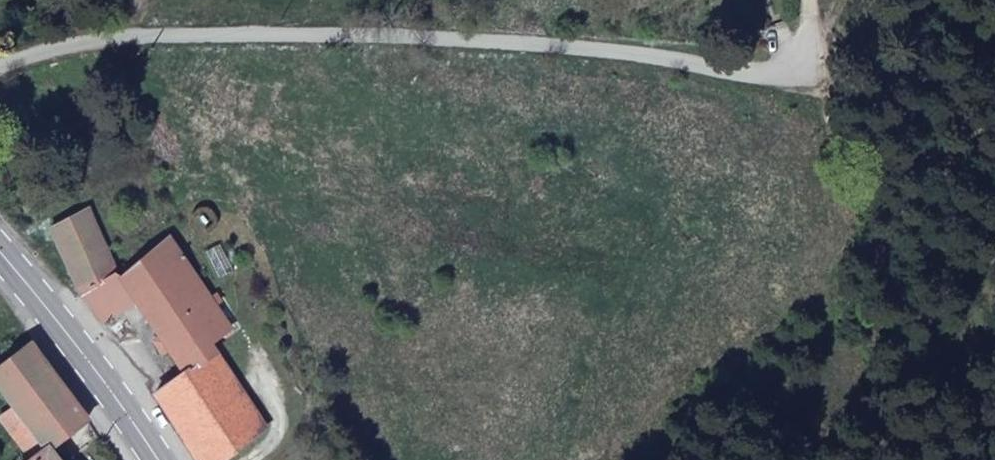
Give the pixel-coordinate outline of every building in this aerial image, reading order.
[(77,298),(113,276),(84,214),(46,232),(77,298)] [(168,238),(115,279),(113,276),(77,298),(93,315),(102,326),(131,308),(175,379),(152,398),(163,416),(191,459),(225,459),(262,433),(209,348),(229,334),(168,238)] [(85,422),(27,344),(0,364),(0,395),(8,407),(42,453),(49,448),(61,439),(85,422)] [(8,407),(0,414),(0,427),(15,449),(20,455),(25,459),(31,459),(42,453),(8,407)] [(49,448),(42,453),(31,459),(57,459),(49,448)]
